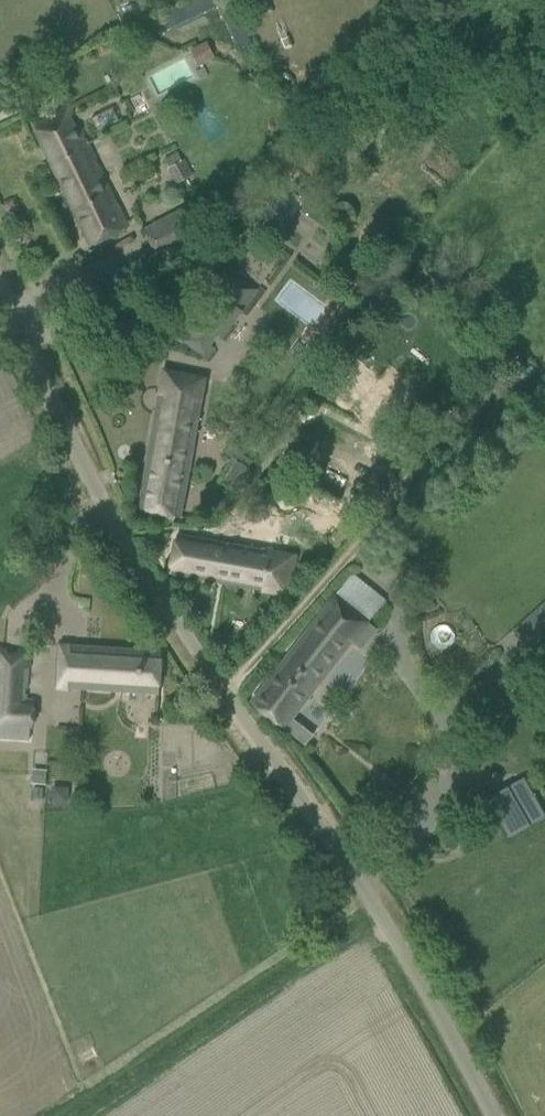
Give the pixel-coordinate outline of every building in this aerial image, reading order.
[(207,43),(192,51),(199,66),(215,58),(207,43)] [(33,124),(92,245),(125,229),(66,108),(33,124)] [(176,185),(191,176),(183,162),(177,153),(165,159),(171,168),(168,169),(176,185)] [(158,259),(198,238),(182,209),(143,230),(158,259)] [(205,359),(257,289),(232,271),(181,341),(205,359)] [(351,360),(333,380),(383,425),(401,406),(351,360)] [(207,378),(185,374),(163,370),(139,509),(180,516),(184,494),(207,378)] [(360,506),(383,463),(289,415),(269,454),(287,463),(285,468),(360,506)] [(231,443),(221,456),(231,464),(241,451),(231,443)] [(252,459),(241,452),(223,480),(237,489),(250,467),(247,466),(252,459)] [(176,535),(169,573),(214,581),(287,595),(291,573),(294,556),(285,554),(219,542),(198,539),(176,535)] [(320,682),(351,641),(362,649),(377,628),(334,594),(264,685),(250,702),(284,729),(304,703),(320,682)] [(512,633),(540,662),(544,656),(544,602),(512,633)] [(54,685),(156,693),(160,693),(163,652),(57,644),(54,685)] [(29,652),(19,651),(19,654),(5,654),(5,650),(0,650),(0,726),(32,728),(33,699),(27,699),(29,652)] [(299,717),(287,728),(305,747),(317,736),(299,717)] [(507,788),(487,799),(509,837),(529,826),(507,788)] [(52,789),(52,802),(67,803),(68,790),(52,789)]
